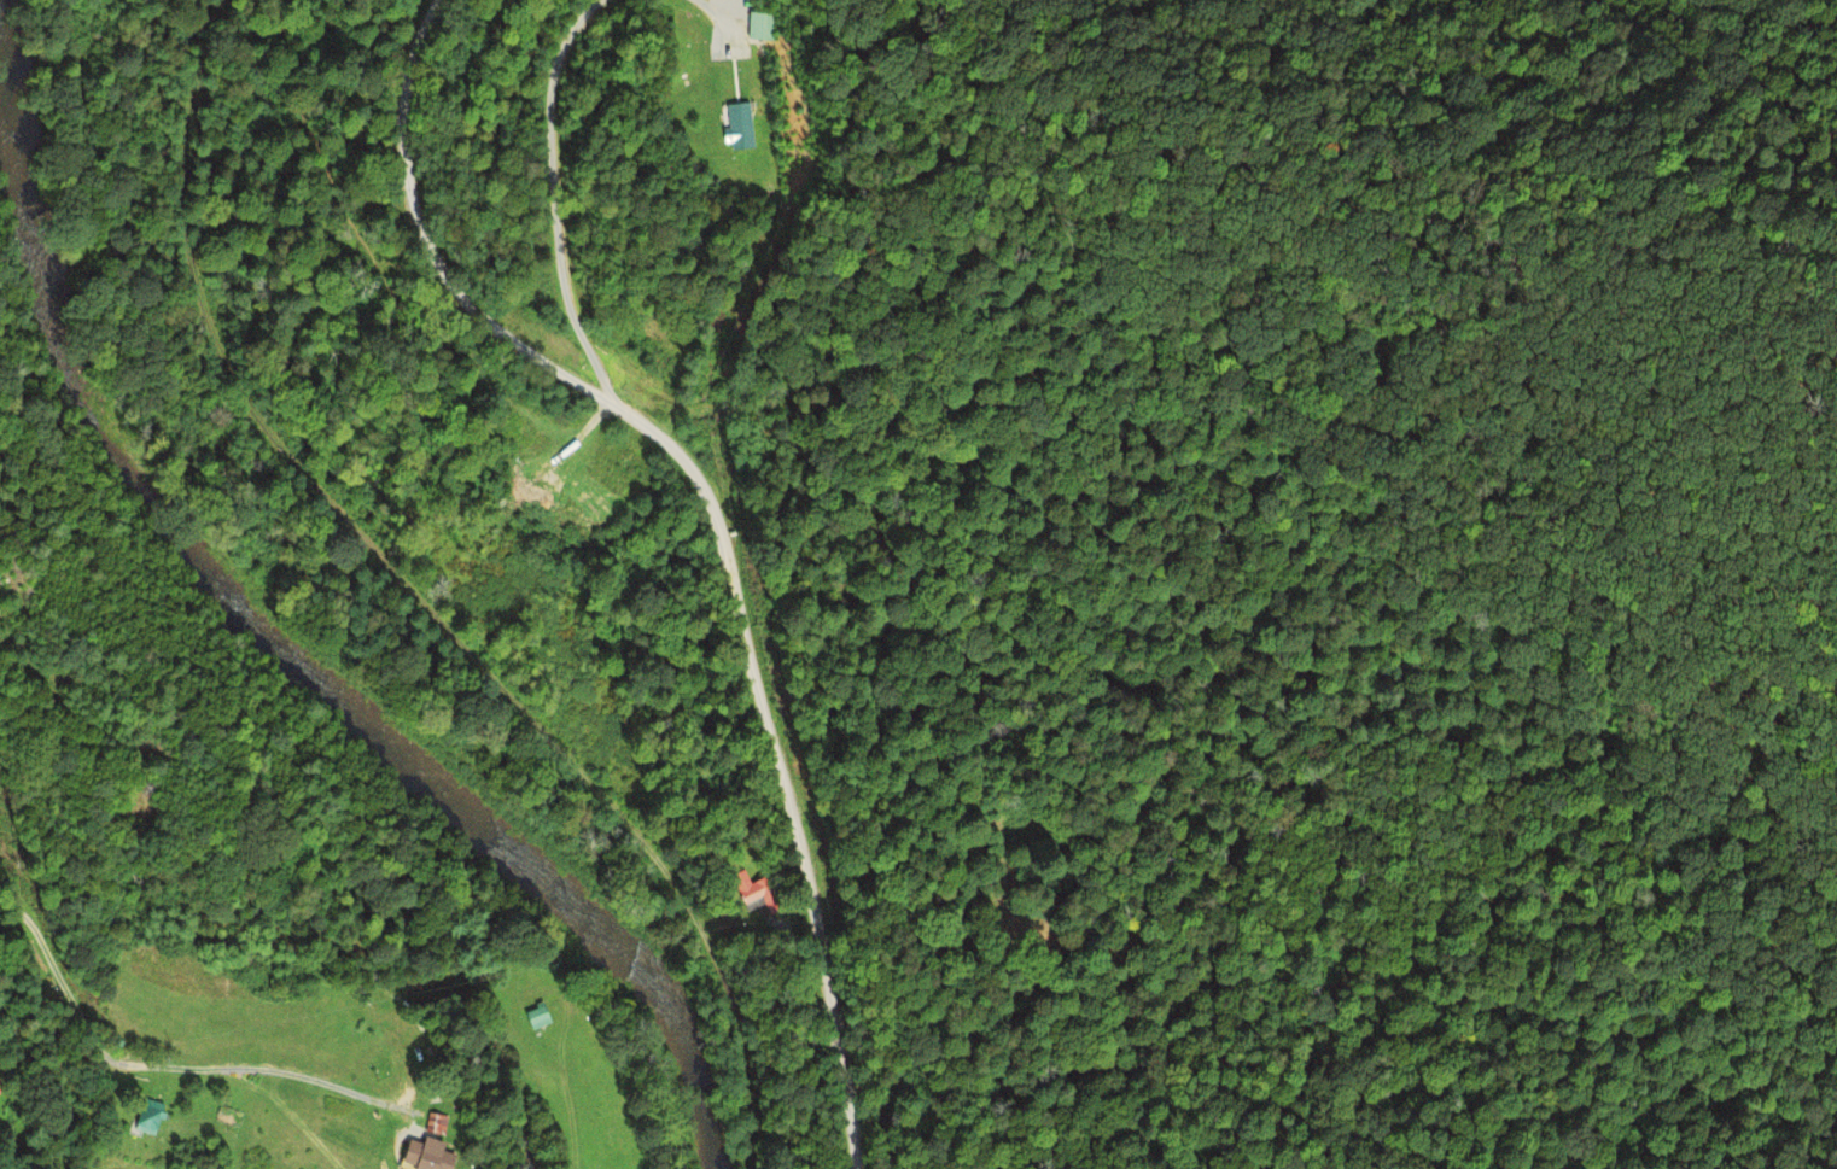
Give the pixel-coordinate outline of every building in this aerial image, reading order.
[(774,40),(750,39),(751,11),(776,12),(774,40)] [(727,105),(751,104),(753,147),(730,148),(727,105)] [(729,875),(740,869),(748,885),(771,873),(788,907),(772,914),(766,901),(747,911),(729,875)] [(523,1012),(543,1005),(549,1023),(529,1030),(523,1012)] [(150,1085),(132,1081),(134,1065),(152,1069),(150,1085)] [(132,1128),(142,1098),(163,1105),(153,1135),(132,1128)] [(441,1136),(424,1133),(427,1112),(445,1116),(441,1136)]
